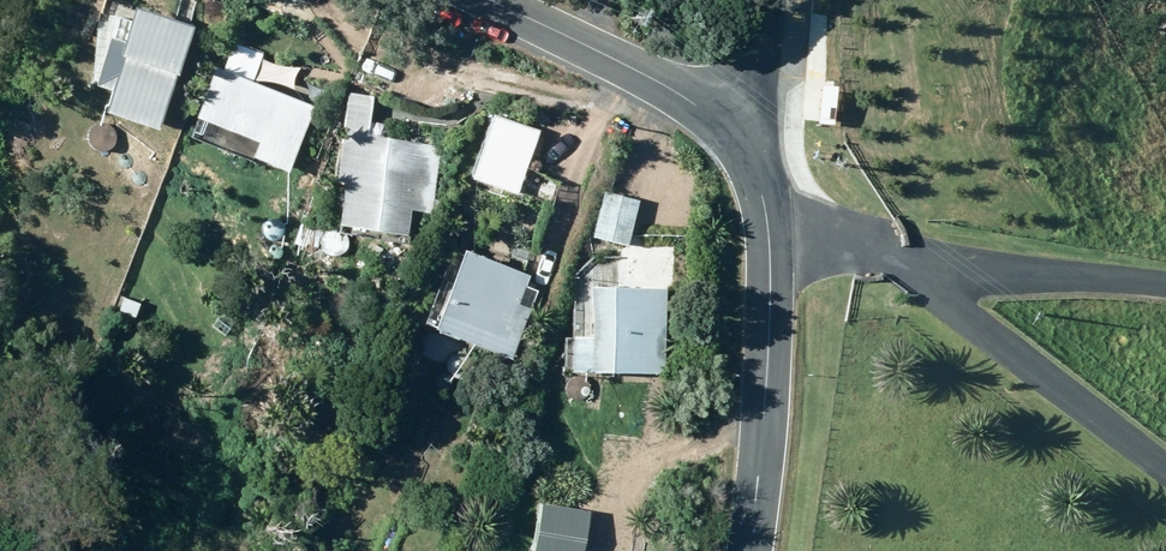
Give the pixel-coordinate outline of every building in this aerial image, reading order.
[(194,39),(126,19),(93,133),(161,153),(194,39)] [(212,37),(228,45),(235,28),(219,21),(212,37)] [(291,173),(316,107),(283,94),(290,73),(244,56),(237,75),(218,68),(198,119),(260,142),(254,159),(291,173)] [(473,181),(521,195),(541,130),(494,115),(473,181)] [(340,228),(409,236),(420,156),(350,146),(340,228)] [(605,193),(594,236),(629,245),(640,201),(605,193)] [(467,251),(438,331),(514,359),(533,308),(520,304),(530,275),(467,251)] [(667,287),(594,287),(594,338),(576,338),(576,374),(667,374),(667,287)] [(112,307),(136,317),(142,302),(122,294),(123,292),(118,290),(112,307)] [(544,507),(538,550),(585,550),(591,513),(544,507)]
